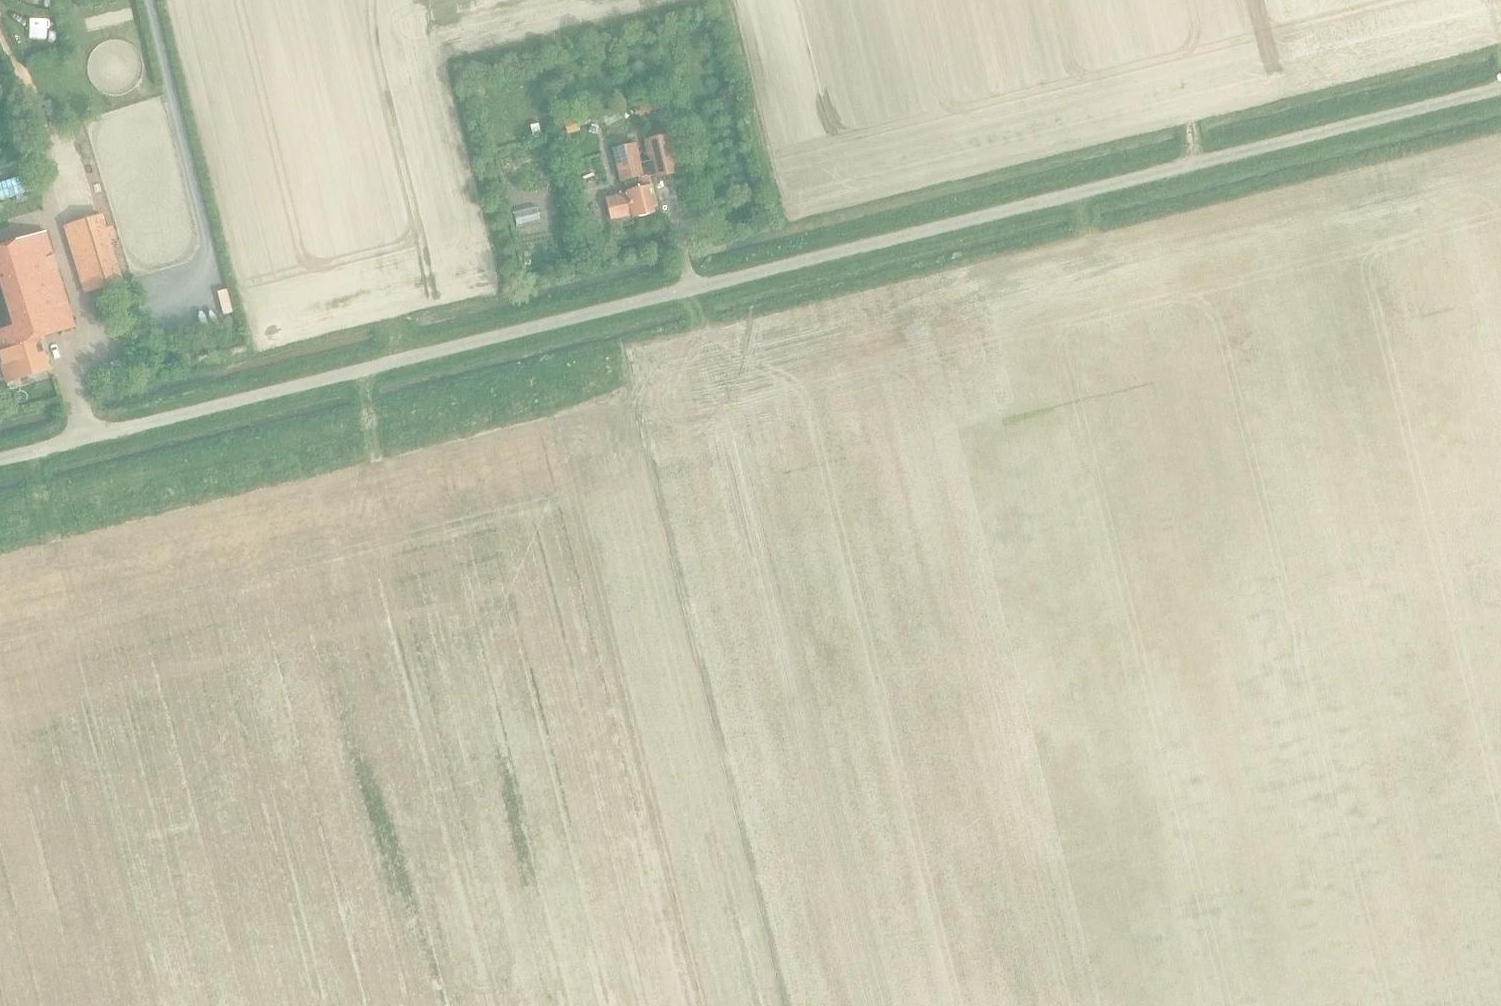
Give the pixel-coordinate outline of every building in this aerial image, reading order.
[(634,103),(636,113),(669,105),(667,95),(634,103)] [(564,118),(567,132),(580,130),(577,115),(564,118)] [(649,174),(642,176),(635,143),(613,148),(621,182),(624,181),(627,193),(605,198),(610,220),(632,215),(633,218),(654,213),(652,208),(656,207),(649,174)] [(649,152),(654,174),(676,169),(671,147),(649,152)] [(31,188),(22,159),(0,165),(0,197),(31,188)] [(62,224),(83,291),(121,279),(100,212),(62,224)] [(40,340),(76,329),(47,233),(0,247),(0,358),(7,380),(48,368),(39,340),(40,340)]
